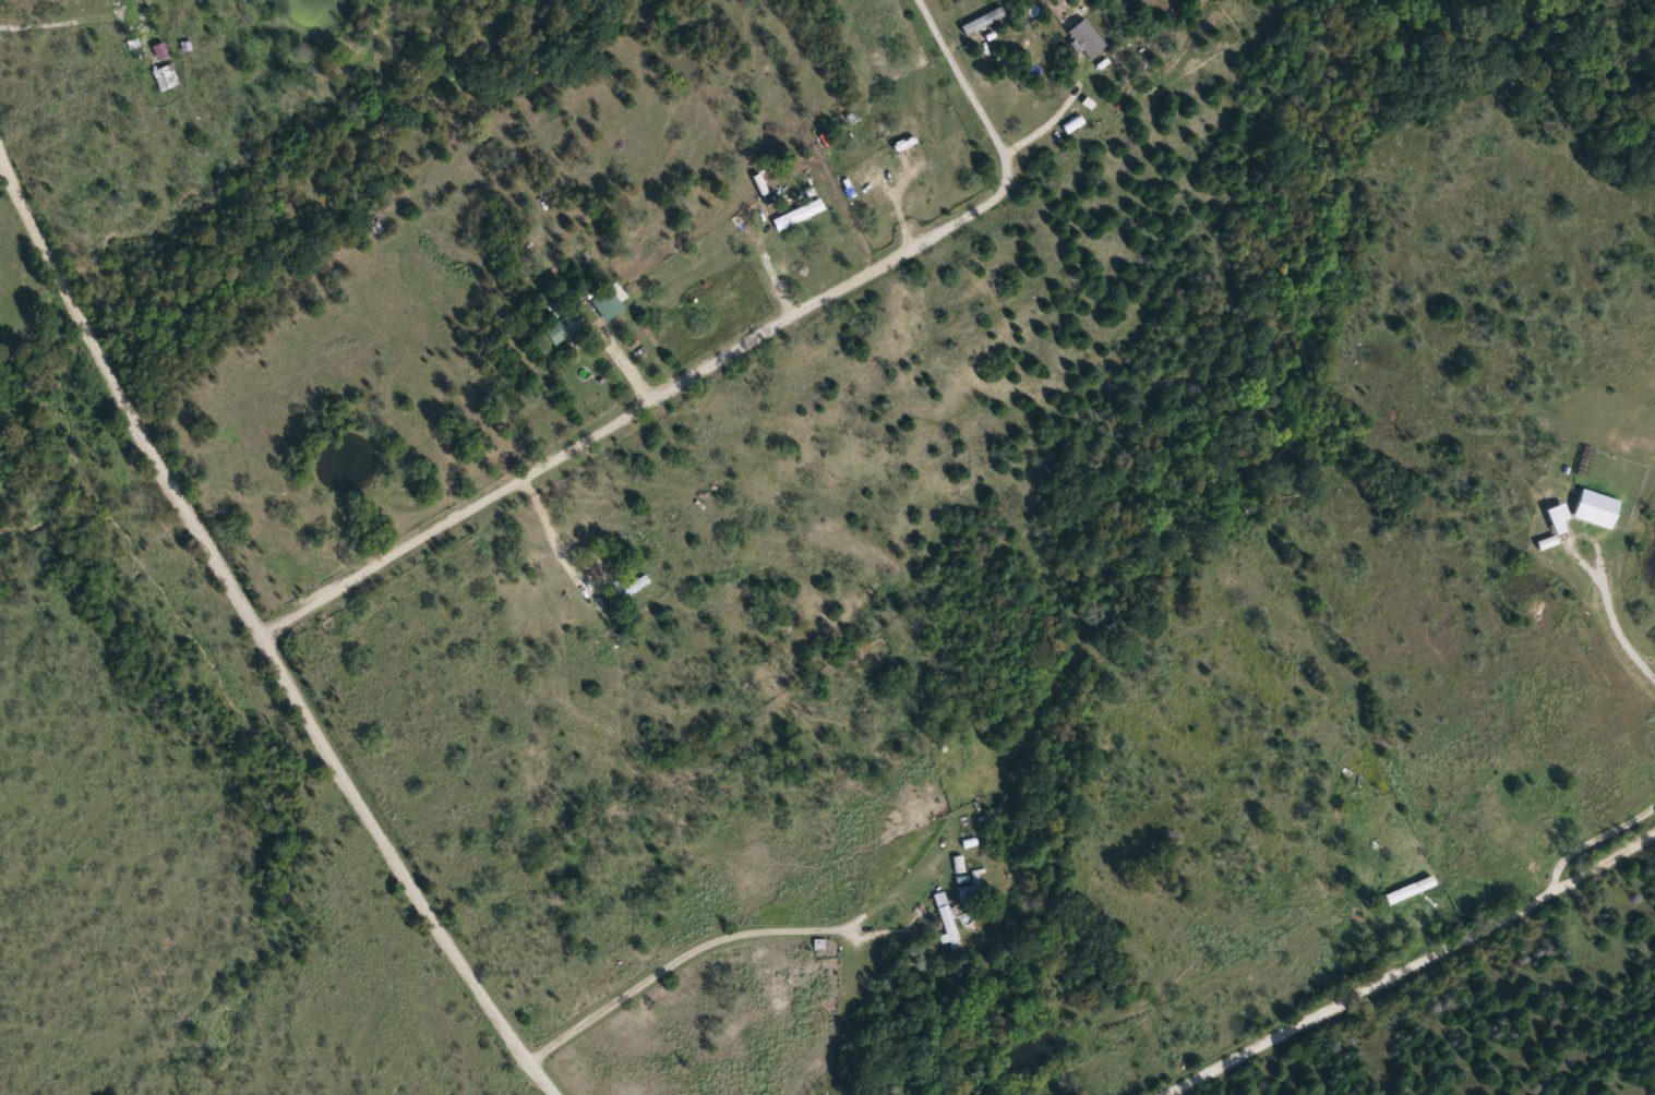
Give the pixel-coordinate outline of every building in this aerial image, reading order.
[(816,196),(779,205),(777,195),(814,188),(816,196)] [(624,306),(605,321),(590,299),(610,286),(624,306)] [(583,558),(598,545),(613,563),(598,576),(583,558)] [(607,593),(647,575),(650,583),(610,602),(607,593)] [(960,888),(975,883),(979,897),(963,900),(960,888)] [(948,892),(962,948),(949,951),(936,895),(948,892)]
